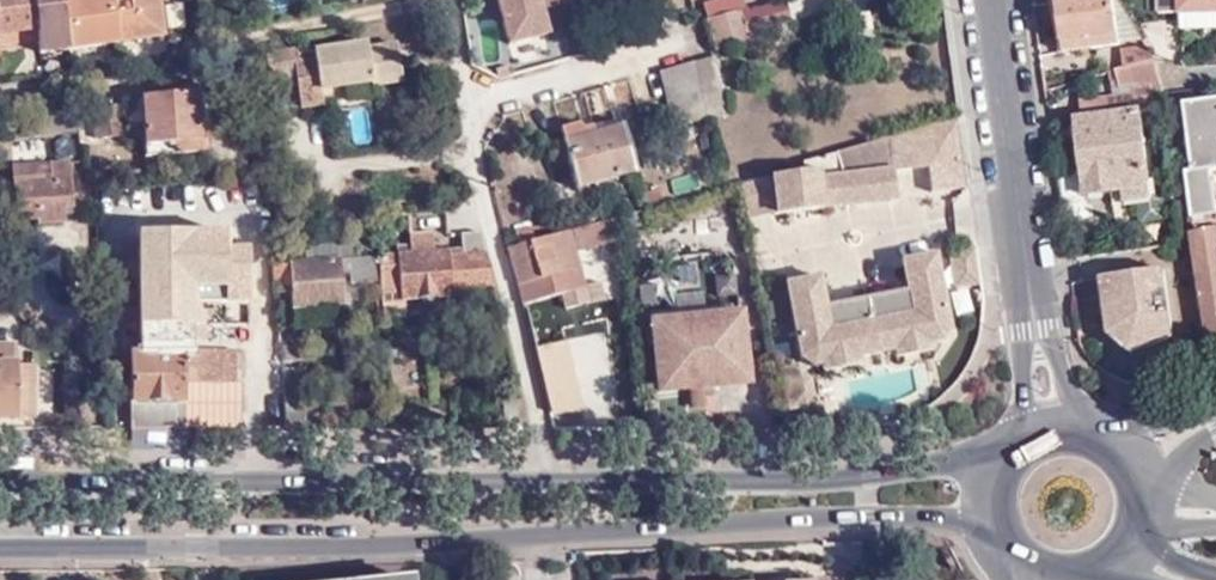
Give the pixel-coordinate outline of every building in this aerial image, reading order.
[(36,32),(32,0),(0,0),(0,36),(1,36),(36,32)] [(69,50),(62,0),(32,0),(36,32),(37,45),(38,55),(69,50)] [(117,44),(112,0),(62,0),(69,50),(117,44)] [(156,0),(112,0),(117,44),(160,38),(156,0)] [(563,0),(497,0),(508,45),(547,35),(541,8),(564,2),(563,0)] [(1057,51),(1119,44),(1113,0),(1050,0),(1057,51)] [(1143,41),(1118,0),(1113,0),(1119,44),(1143,41)] [(1180,10),(1180,9),(1180,0),(1156,0),(1156,10),(1180,10)] [(1215,11),(1215,0),(1180,0),(1180,9),(1180,10),(1215,11)] [(1179,28),(1215,28),(1215,11),(1180,10),(1179,28)] [(708,19),(716,50),(746,41),(739,12),(708,19)] [(37,45),(36,32),(1,36),(0,41),(0,49),(37,45)] [(400,83),(395,47),(369,50),(369,44),(350,46),(349,40),(335,40),(337,48),(313,51),(314,58),(298,60),(296,46),(264,50),(268,87),(295,84),(297,107),(323,105),(321,90),(373,83),(374,86),(400,83)] [(1154,58),(1159,56),(1152,43),(1146,45),(1154,58)] [(1130,49),(1132,65),(1154,58),(1146,45),(1130,49)] [(693,61),(707,118),(727,113),(713,56),(693,61)] [(1160,79),(1159,75),(1159,56),(1154,58),(1132,65),(1125,67),(1115,70),(1116,83),(1110,85),(1111,97),(1077,101),(1079,120),(1072,121),(1077,154),(1066,156),(1069,169),(1077,169),(1080,192),(1079,192),(1079,200),(1121,194),(1123,204),(1150,202),(1138,112),(1154,110),(1152,97),(1162,95),(1160,79)] [(707,118),(693,61),(659,71),(670,126),(707,118)] [(189,94),(189,82),(142,85),(145,146),(173,145),(174,154),(194,154),(201,146),(197,94),(189,94)] [(1193,171),(1211,169),(1215,168),(1215,102),(1186,105),(1193,171)] [(122,138),(120,106),(93,107),(96,140),(122,138)] [(930,193),(967,189),(958,118),(887,138),(892,173),(928,169),(930,193)] [(573,189),(635,171),(624,127),(588,137),(577,124),(561,129),(563,140),(561,141),(573,189)] [(892,173),(887,138),(824,157),(827,173),(769,180),(774,216),(895,201),(892,173)] [(37,176),(37,166),(12,167),(14,221),(36,220),(37,224),(65,223),(65,210),(71,211),(70,165),(50,165),(49,176),(37,176)] [(50,165),(37,166),(37,176),(49,176),(50,165)] [(1211,169),(1193,171),(1185,172),(1215,357),(1215,202),(1211,169)] [(769,180),(739,183),(746,220),(774,216),(769,180)] [(574,247),(619,235),(617,218),(508,249),(520,293),(522,292),(527,305),(563,296),(584,290),(586,304),(589,305),(606,300),(602,284),(595,259),(578,264),(574,247)] [(137,234),(137,353),(183,353),(191,354),(191,329),(191,306),(203,307),(246,306),(245,251),(225,251),(224,233),(137,234)] [(450,290),(493,288),(480,234),(462,236),(461,257),(446,258),(446,253),(432,254),(430,235),(409,237),(410,256),(377,258),(378,283),(379,293),(398,292),(400,301),(449,298),(450,290)] [(881,353),(898,350),(897,342),(932,336),(933,343),(943,342),(952,328),(939,254),(904,260),(909,291),(869,299),(881,353)] [(377,258),(270,266),(272,293),(292,293),(292,309),(342,305),(341,273),(350,274),(350,284),(378,283),(377,258)] [(1163,272),(1101,281),(1109,339),(1131,355),(1173,339),(1163,272)] [(862,357),(881,353),(869,299),(828,308),(822,277),(788,283),(803,357),(817,367),(827,365),(826,358),(861,351),(862,357)] [(567,309),(586,304),(584,290),(563,296),(567,309)] [(524,310),(552,412),(582,411),(554,305),(524,310)] [(203,329),(203,307),(191,306),(191,329),(203,329)] [(737,361),(750,359),(746,312),(736,313),(740,346),(735,347),(737,361)] [(753,384),(750,359),(737,361),(735,347),(740,346),(736,313),(654,321),(660,393),(753,384)] [(897,342),(898,350),(899,356),(934,349),(933,343),(932,336),(897,342)] [(32,419),(32,366),(15,364),(16,344),(0,344),(0,419),(32,419)] [(864,364),(862,357),(861,351),(826,358),(827,365),(829,371),(864,364)] [(183,353),(137,353),(129,354),(129,428),(235,427),(240,420),(239,382),(235,382),(235,353),(191,354),(183,353)]
